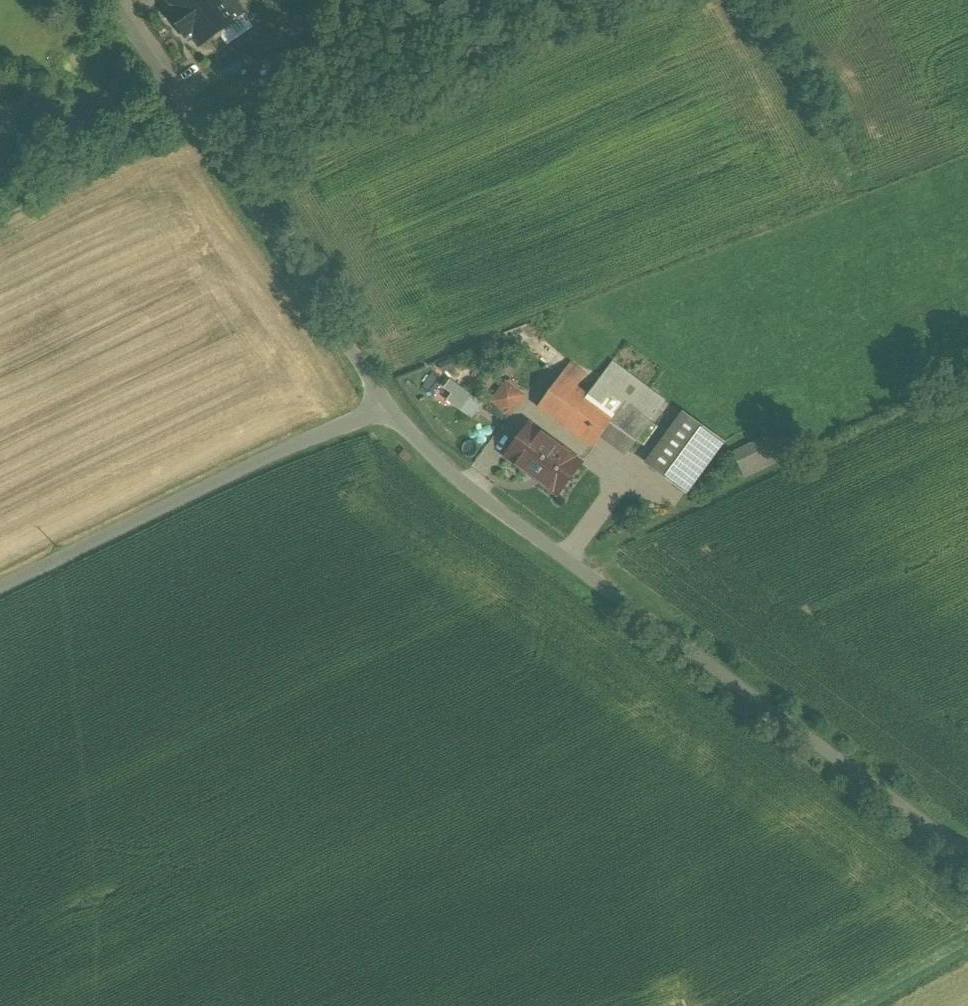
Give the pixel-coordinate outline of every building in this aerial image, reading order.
[(184,22),(187,20),(202,42),(201,42),(202,43),(222,29),(218,25),(229,17),(233,22),(234,21),(219,0),(169,0),(184,22)] [(612,363),(588,396),(576,388),(586,375),(571,363),(539,406),(594,446),(603,434),(628,452),(636,440),(644,446),(658,428),(650,422),(665,402),(612,363)] [(471,410),(480,397),(455,379),(446,392),(471,410)] [(514,394),(503,387),(492,401),(503,409),(514,394)] [(722,443),(683,415),(648,463),(687,492),(722,443)] [(581,464),(529,426),(507,455),(559,494),(581,464)] [(779,459),(769,437),(733,454),(744,476),(779,459)]
